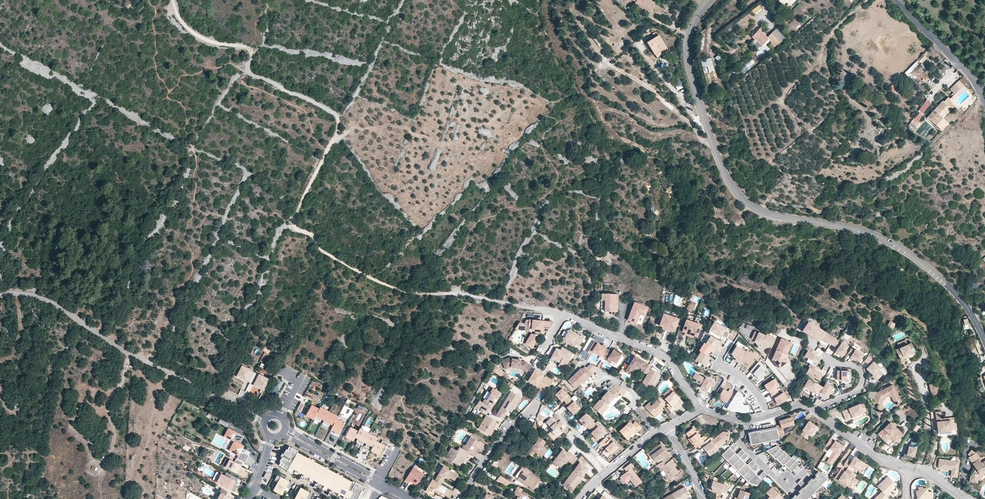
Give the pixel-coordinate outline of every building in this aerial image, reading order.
[(635,2),(634,4),(650,13),(656,3),(651,0),(633,0),(635,2)] [(759,5),(752,10),(755,15),(762,10),(759,5)] [(785,38),(775,29),(768,37),(762,31),(759,29),(752,37),(762,47),(768,40),(776,47),(785,38)] [(668,49),(659,35),(653,38),(647,42),(655,55),(662,51),(663,51),(664,51),(668,49)] [(725,60),(719,54),(715,58),(721,64),(725,60)] [(925,55),(919,61),(922,64),(928,58),(925,55)] [(710,58),(700,61),(702,67),(712,63),(710,58)] [(741,74),(752,65),(749,60),(748,61),(737,70),(740,72),(741,74)] [(715,71),(713,63),(702,67),(705,74),(715,71)] [(719,83),(716,71),(704,74),(708,87),(719,83)] [(963,76),(959,80),(964,85),(968,81),(963,76)] [(964,85),(959,80),(950,89),(955,94),(955,93),(964,85)] [(719,83),(708,87),(709,93),(721,89),(719,83)] [(967,89),(964,85),(955,93),(957,96),(958,97),(967,89)] [(952,109),(955,106),(947,98),(944,102),(952,109)] [(918,111),(923,114),(931,104),(926,100),(918,111)] [(943,118),(952,109),(944,102),(943,101),(932,112),(935,114),(930,119),(941,130),(947,124),(943,120),(944,118),(943,118)] [(619,295),(603,294),(603,300),(606,300),(606,312),(612,312),(616,313),(618,313),(619,295)] [(648,307),(634,302),(628,321),(638,323),(641,314),(645,316),(648,307)] [(680,319),(665,313),(660,325),(663,326),(663,328),(672,332),(672,329),(675,331),(680,319)] [(553,323),(526,320),(524,325),(529,328),(533,328),(532,333),(535,333),(535,335),(531,334),(525,344),(533,348),(540,335),(540,332),(548,332),(553,324),(553,323)] [(695,323),(687,320),(683,332),(686,333),(685,335),(694,338),(695,336),(698,337),(702,325),(695,323)] [(722,335),(725,328),(714,322),(709,330),(720,337),(722,335)] [(803,331),(819,341),(820,339),(825,332),(809,322),(803,331)] [(578,345),(583,337),(580,334),(580,335),(572,330),(571,328),(567,330),(567,331),(564,336),(563,336),(562,340),(565,340),(573,345),(575,343),(578,345)] [(834,346),(838,340),(825,332),(820,339),(830,345),(830,344),(834,346)] [(771,348),(775,339),(768,336),(767,335),(766,336),(759,333),(759,334),(756,341),(755,343),(762,346),(763,345),(767,346),(771,348)] [(710,336),(705,344),(714,349),(716,346),(715,346),(716,344),(718,340),(710,336)] [(911,342),(909,338),(897,343),(899,348),(895,349),(901,361),(905,359),(904,358),(903,357),(908,355),(912,353),(915,351),(914,347),(913,347),(911,343),(911,342)] [(792,344),(781,339),(772,361),(780,370),(788,362),(787,361),(785,359),(787,355),(792,344)] [(848,346),(838,339),(838,340),(834,346),(837,348),(835,351),(837,352),(837,353),(841,356),(848,346)] [(603,345),(596,341),(593,345),(596,346),(593,350),(595,352),(601,356),(602,355),(602,354),(604,355),(605,356),(607,354),(610,350),(606,348),(603,345)] [(701,352),(707,355),(709,352),(709,351),(712,352),(714,349),(705,344),(704,343),(699,351),(701,352)] [(887,351),(881,343),(879,345),(884,353),(887,351)] [(563,369),(572,353),(561,347),(559,350),(553,359),(559,363),(557,366),(563,369)] [(747,353),(736,347),(731,357),(735,360),(741,363),(747,353)] [(859,362),(863,354),(852,347),(848,353),(851,355),(850,357),(854,360),(855,359),(859,362)] [(816,351),(810,348),(805,356),(817,363),(820,357),(814,354),(816,351)] [(553,359),(559,350),(558,349),(556,353),(554,351),(550,357),(553,359)] [(614,351),(610,349),(610,350),(607,354),(605,356),(605,357),(608,359),(608,360),(611,363),(613,360),(617,363),(622,355),(618,352),(615,350),(614,351)] [(707,355),(701,352),(695,360),(704,366),(707,361),(710,357),(707,355)] [(741,363),(740,363),(744,366),(746,363),(748,364),(751,366),(756,357),(747,352),(747,353),(741,363)] [(644,372),(648,365),(645,363),(646,362),(635,356),(629,365),(625,370),(630,373),(633,368),(634,368),(633,368),(634,366),(637,366),(642,369),(641,370),(644,372)] [(518,359),(511,359),(511,357),(501,361),(504,367),(507,366),(508,368),(510,367),(518,368),(518,369),(522,369),(526,372),(531,366),(526,361),(520,361),(518,361),(518,359)] [(872,359),(870,357),(865,362),(869,365),(867,367),(869,368),(867,370),(874,376),(873,377),(878,381),(883,375),(878,371),(880,369),(871,361),(872,359)] [(599,368),(591,363),(586,368),(585,366),(582,369),(581,368),(568,380),(575,388),(582,382),(583,380),(588,376),(589,377),(599,368)] [(759,363),(750,372),(755,376),(760,380),(766,375),(763,372),(765,370),(761,367),(762,366),(759,363)] [(819,369),(810,364),(808,366),(810,367),(807,372),(820,380),(823,375),(817,372),(819,369)] [(659,373),(651,369),(652,367),(649,365),(648,365),(644,372),(647,374),(642,384),(650,389),(659,373)] [(236,378),(251,385),(256,374),(242,366),(236,378)] [(503,372),(495,366),(492,370),(504,378),(505,376),(502,374),(503,372)] [(543,375),(535,369),(527,380),(535,386),(542,376),(543,375)] [(849,371),(837,370),(837,379),(849,379),(849,371)] [(716,382),(705,377),(704,377),(695,372),(692,377),(696,380),(695,382),(700,385),(699,387),(710,393),(716,382)] [(251,385),(265,392),(271,381),(256,374),(251,385)] [(551,382),(544,377),(543,377),(542,376),(535,386),(539,389),(540,387),(545,390),(551,382)] [(824,386),(808,378),(804,387),(815,393),(816,391),(820,393),(824,386)] [(769,391),(771,395),(776,391),(774,388),(778,386),(774,379),(764,385),(767,389),(768,392),(769,391)] [(827,396),(832,386),(826,382),(824,386),(820,393),(827,396)] [(626,389),(616,383),(613,388),(610,392),(608,390),(602,397),(603,398),(601,400),(600,400),(593,407),(602,414),(608,407),(607,406),(606,405),(608,402),(609,403),(615,396),(616,398),(620,394),(623,396),(626,389)] [(937,383),(929,385),(931,396),(936,395),(939,395),(937,383)] [(889,402),(892,403),(900,399),(893,384),(876,392),(876,393),(874,400),(875,402),(878,403),(876,408),(882,411),(884,405),(885,403),(889,402)] [(501,393),(493,387),(490,392),(489,392),(490,393),(487,399),(485,398),(482,402),(480,400),(479,400),(475,408),(486,415),(488,412),(489,412),(492,408),(494,404),(498,398),(501,393)] [(571,398),(562,388),(555,394),(561,401),(563,400),(566,403),(571,398)] [(673,391),(670,388),(663,394),(666,397),(673,391)] [(726,403),(733,391),(729,389),(728,391),(726,390),(723,388),(717,398),(726,403)] [(517,405),(513,403),(518,396),(511,391),(499,410),(506,414),(508,410),(511,412),(513,409),(514,409),(517,405)] [(683,402),(673,391),(666,397),(664,399),(670,404),(666,407),(671,413),(675,409),(675,410),(683,402)] [(744,398),(738,391),(727,408),(732,410),(739,412),(744,413),(750,412),(749,405),(741,405),(740,405),(740,404),(741,403),(744,398)] [(770,395),(772,399),(773,398),(774,400),(777,405),(786,399),(782,393),(779,395),(777,391),(776,391),(771,395),(770,395)] [(871,391),(868,398),(874,400),(876,393),(871,391)] [(580,408),(571,398),(566,403),(568,406),(567,407),(573,414),(580,408)] [(665,406),(658,399),(655,401),(653,403),(650,401),(644,407),(655,418),(659,414),(658,412),(662,408),(665,406)] [(865,416),(860,403),(848,409),(851,416),(848,417),(849,420),(853,418),(854,421),(865,416)] [(314,419),(319,409),(311,405),(306,415),(314,419)] [(562,414),(568,409),(564,405),(559,410),(562,414)] [(325,418),(329,412),(320,407),(319,409),(314,419),(320,422),(322,418),(322,417),(325,418)] [(851,416),(848,409),(842,412),(847,421),(849,420),(848,417),(851,416)] [(506,414),(499,410),(496,415),(503,419),(506,414)] [(949,417),(941,418),(940,411),(935,412),(937,421),(938,432),(951,431),(949,417)] [(336,419),(337,416),(329,412),(325,418),(324,420),(322,423),(328,427),(330,423),(331,421),(334,423),(336,419)] [(586,413),(579,420),(585,427),(586,426),(589,429),(590,428),(595,423),(586,413)] [(486,415),(480,424),(478,428),(491,436),(494,431),(493,431),(492,430),(495,424),(497,421),(486,415)] [(557,423),(551,417),(546,422),(552,429),(548,434),(552,438),(555,435),(557,438),(563,432),(559,428),(560,426),(563,429),(567,426),(561,420),(557,423)] [(344,424),(336,419),(334,423),(333,425),(331,428),(339,433),(344,424)] [(777,430),(779,438),(785,437),(784,429),(794,427),(793,420),(780,423),(781,427),(777,428),(777,430)] [(642,428),(635,421),(632,424),(630,421),(619,431),(627,440),(631,436),(630,435),(637,429),(639,431),(642,428)] [(891,436),(895,441),(903,433),(891,421),(878,433),(885,440),(891,436)] [(805,432),(802,436),(809,440),(811,437),(818,428),(810,422),(804,431),(805,432)] [(604,433),(595,423),(590,428),(593,431),(591,433),(594,436),(597,439),(604,433)] [(779,438),(777,430),(773,431),(773,429),(772,425),(767,426),(771,442),(779,440),(779,438)] [(771,442),(767,426),(763,427),(764,431),(764,433),(760,434),(761,438),(763,444),(771,442)] [(345,436),(353,440),(355,436),(356,435),(358,431),(350,427),(345,436)] [(700,437),(693,427),(686,433),(689,438),(694,444),(692,444),(695,448),(697,446),(701,444),(705,440),(702,436),(700,437)] [(365,440),(368,433),(359,428),(358,431),(356,435),(359,436),(358,438),(356,442),(362,445),(364,441),(365,440)] [(237,458),(243,462),(244,462),(248,455),(243,452),(245,449),(242,448),(243,446),(239,444),(243,436),(229,429),(225,436),(234,441),(230,450),(239,455),(237,458)] [(639,431),(637,429),(630,435),(631,436),(632,437),(639,431)] [(711,436),(707,432),(702,436),(705,440),(711,436)] [(375,441),(377,438),(368,433),(365,440),(368,441),(367,443),(365,446),(371,450),(375,441)] [(713,439),(711,436),(705,440),(701,444),(703,447),(700,449),(699,450),(706,451),(709,455),(720,447),(724,452),(729,447),(727,444),(727,441),(728,441),(729,438),(726,437),(720,434),(713,439)] [(481,449),(484,444),(470,436),(465,445),(464,444),(461,448),(470,453),(474,455),(476,451),(478,448),(480,449),(481,449)] [(546,442),(539,436),(536,439),(537,441),(527,452),(531,456),(535,452),(538,449),(544,454),(548,450),(543,446),(546,442)] [(606,436),(599,443),(602,447),(603,445),(611,454),(618,446),(610,438),(609,439),(606,436)] [(895,441),(891,436),(885,440),(890,445),(895,441)] [(835,440),(830,437),(825,446),(833,451),(828,458),(833,462),(844,446),(836,441),(835,444),(833,442),(835,440)] [(760,445),(763,444),(761,438),(751,440),(752,446),(754,446),(754,447),(760,445)] [(375,441),(371,450),(379,454),(383,445),(386,447),(388,443),(382,440),(381,444),(375,441)] [(668,452),(661,443),(660,443),(648,452),(655,461),(656,462),(657,461),(659,463),(668,457),(670,456),(667,452),(668,452)] [(914,458),(918,446),(911,444),(910,447),(909,449),(907,456),(913,458),(914,458)] [(777,445),(766,450),(772,455),(779,447),(777,445)] [(297,452),(298,451),(291,447),(289,451),(286,449),(284,454),(282,457),(280,461),(283,463),(281,466),(287,470),(288,468),(289,466),(296,470),(304,474),(310,477),(318,482),(324,485),(332,489),(339,493),(344,496),(348,498),(357,498),(352,496),(354,492),(359,495),(361,490),(363,491),(365,487),(355,482),(354,483),(351,482),(350,484),(348,482),(345,481),(346,479),(343,477),(336,474),(329,470),(322,466),(315,462),(308,458),(297,452)] [(470,453),(461,448),(459,447),(457,450),(451,447),(445,457),(459,466),(466,456),(467,457),(470,453)] [(733,450),(730,447),(729,447),(724,452),(721,455),(727,460),(734,453),(732,450),(733,450)] [(776,458),(783,451),(779,447),(772,455),(775,459),(776,458)] [(567,452),(563,448),(553,461),(558,466),(562,461),(565,464),(567,460),(572,464),(577,457),(568,451),(567,452)] [(544,454),(538,449),(535,452),(541,458),(544,454)] [(605,459),(609,454),(605,450),(600,454),(605,459)] [(779,462),(787,454),(784,450),(783,451),(776,458),(779,462)] [(655,461),(648,452),(646,453),(646,454),(647,454),(653,463),(655,461)] [(982,461),(976,452),(968,457),(972,463),(974,467),(971,472),(969,481),(977,483),(978,480),(981,480),(982,476),(984,474),(984,473),(983,471),(984,470),(984,460),(982,461)] [(732,465),(740,457),(737,454),(736,454),(734,453),(727,460),(732,465)] [(784,464),(791,457),(787,454),(779,462),(783,465),(784,464)] [(788,468),(795,460),(792,456),(791,457),(784,464),(788,468)] [(864,463),(854,456),(852,460),(853,460),(852,462),(851,461),(847,459),(844,464),(844,465),(844,466),(844,467),(846,468),(847,468),(849,465),(854,468),(855,466),(860,470),(864,463)] [(676,465),(671,459),(668,457),(659,463),(656,466),(658,468),(660,466),(669,479),(670,479),(671,481),(676,478),(675,477),(674,476),(677,473),(673,468),(675,466),(676,465)] [(743,460),(740,457),(732,465),(737,471),(745,463),(742,461),(743,460)] [(237,458),(236,458),(234,461),(230,459),(225,467),(244,476),(246,472),(238,468),(240,465),(241,465),(243,462),(237,458)] [(958,461),(938,458),(937,467),(950,469),(949,475),(955,476),(958,461)] [(791,471),(799,463),(795,460),(788,468),(791,471)] [(579,475),(582,477),(588,468),(580,462),(563,484),(567,488),(569,485),(571,487),(573,484),(576,486),(580,480),(577,478),(579,475)] [(633,465),(631,463),(624,468),(627,472),(620,477),(625,483),(630,479),(636,486),(642,481),(630,468),(633,465)] [(745,463),(737,471),(742,476),(751,467),(748,464),(747,465),(745,463)] [(443,466),(434,480),(442,484),(445,478),(447,476),(454,480),(458,475),(454,472),(450,470),(443,466)] [(658,468),(656,466),(655,467),(647,472),(649,475),(658,468)] [(669,479),(660,466),(658,468),(667,481),(669,479)] [(732,466),(728,469),(734,475),(737,472),(732,466)] [(424,474),(414,467),(405,480),(409,483),(410,481),(417,485),(424,474)] [(754,470),(751,467),(742,476),(747,481),(755,473),(753,471),(754,470)] [(845,472),(843,470),(842,471),(841,471),(841,469),(840,469),(835,477),(849,487),(852,483),(853,482),(851,481),(850,480),(852,477),(853,478),(856,474),(847,468),(845,472)] [(514,476),(517,479),(523,471),(520,469),(514,476)] [(528,475),(523,471),(517,479),(522,483),(523,482),(528,486),(533,489),(540,479),(530,472),(528,475)] [(767,474),(764,471),(758,476),(755,473),(747,481),(749,482),(757,486),(758,483),(767,474)] [(234,491),(237,485),(235,484),(234,484),(235,481),(237,478),(226,472),(224,475),(221,473),(216,481),(234,491)] [(827,478),(820,472),(817,476),(815,478),(821,484),(827,478)] [(277,492),(284,479),(277,475),(274,480),(277,482),(273,490),(277,492)] [(509,482),(500,475),(496,481),(505,487),(509,482)] [(896,484),(888,476),(877,486),(881,491),(887,497),(890,494),(889,493),(893,489),(892,487),(894,486),(896,484)] [(816,489),(821,484),(815,478),(812,480),(809,483),(816,489)] [(289,488),(292,483),(284,479),(277,492),(281,494),(286,486),(289,488)] [(442,484),(434,480),(432,479),(430,482),(425,491),(430,494),(434,488),(443,493),(450,497),(453,491),(442,484)] [(809,483),(809,482),(806,485),(801,479),(798,482),(803,487),(804,489),(810,495),(816,489),(809,483)] [(728,485),(713,480),(711,487),(712,491),(716,492),(716,494),(720,495),(721,492),(725,493),(728,485)] [(297,486),(294,491),(297,493),(294,498),(299,498),(304,490),(297,486)] [(521,493),(523,489),(517,486),(513,494),(516,495),(517,496),(516,498),(528,498),(529,497),(521,493)] [(684,486),(672,493),(675,498),(684,498),(690,496),(684,486)] [(927,487),(922,488),(922,486),(918,487),(918,490),(916,490),(916,496),(919,498),(928,498),(929,497),(933,497),(932,491),(928,491),(928,488),(927,487)] [(772,487),(766,493),(769,496),(767,498),(781,498),(782,497),(772,487)] [(443,493),(434,488),(430,494),(433,495),(435,493),(441,496),(443,493)] [(230,497),(230,498),(228,498),(229,497),(227,496),(229,492),(223,489),(221,493),(222,493),(219,498),(233,498),(230,497)] [(740,489),(739,490),(738,494),(737,497),(735,497),(734,498),(748,498),(750,493),(740,489)] [(797,493),(803,498),(806,498),(810,495),(804,489),(801,492),(799,491),(797,493)] [(312,494),(304,490),(299,498),(305,498),(306,497),(309,498),(312,494)] [(881,491),(873,498),(889,498),(887,497),(881,491)]
